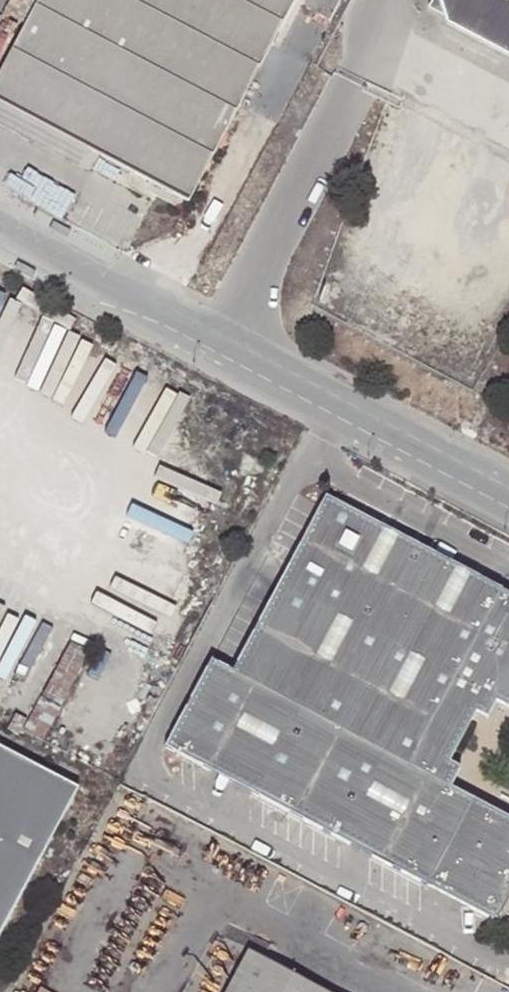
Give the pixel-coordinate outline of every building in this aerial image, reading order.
[(106,156),(190,200),(232,121),(237,112),(296,0),(39,0),(0,75),(0,99),(106,156)] [(444,7),(447,21),(508,54),(508,0),(435,0),(434,1),(444,7)] [(106,156),(0,99),(0,115),(85,161),(76,176),(92,184),(100,169),(106,156)] [(244,116),(237,112),(232,121),(239,125),(244,116)] [(213,658),(166,746),(502,924),(508,910),(508,815),(444,780),(460,749),(454,746),(467,720),(473,723),(488,694),(508,705),(508,591),(327,494),(235,670),(213,658)] [(25,733),(47,744),(93,653),(72,642),(25,733)] [(467,720),(454,746),(460,749),(473,723),(467,720)] [(80,786),(0,743),(0,934),(80,786)] [(250,948),(225,991),(333,991),(250,948)]
